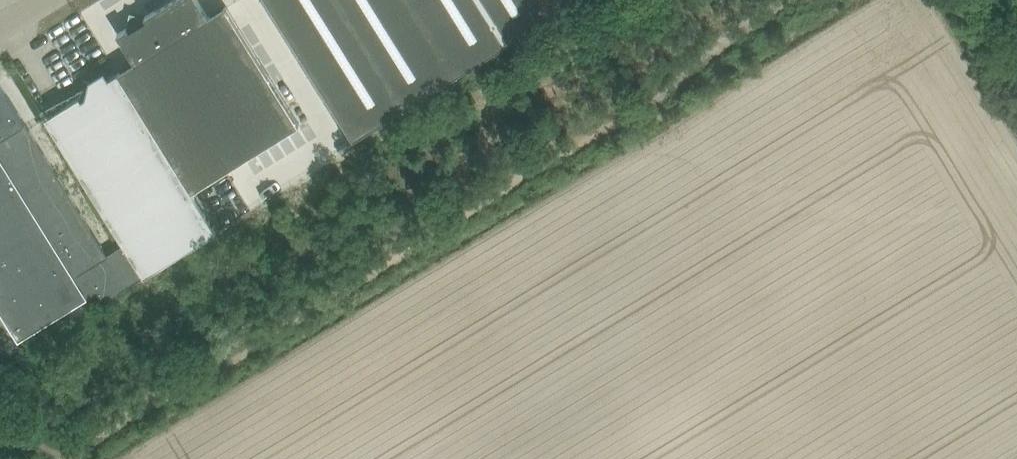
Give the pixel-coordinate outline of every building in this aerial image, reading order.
[(237,23),(227,7),(226,6),(209,17),(199,0),(172,0),(145,16),(147,20),(129,31),(127,28),(117,34),(135,63),(123,70),(197,189),(300,125),(237,23)] [(354,138),(576,0),(268,0),(354,138)] [(46,118),(125,244),(144,276),(145,276),(217,231),(192,192),(197,189),(123,70),(118,73),(110,78),(105,70),(90,80),(86,97),(82,99),(80,96),(46,118)] [(89,297),(95,293),(101,303),(145,276),(144,276),(125,244),(108,254),(0,82),(0,309),(19,340),(89,297)]
